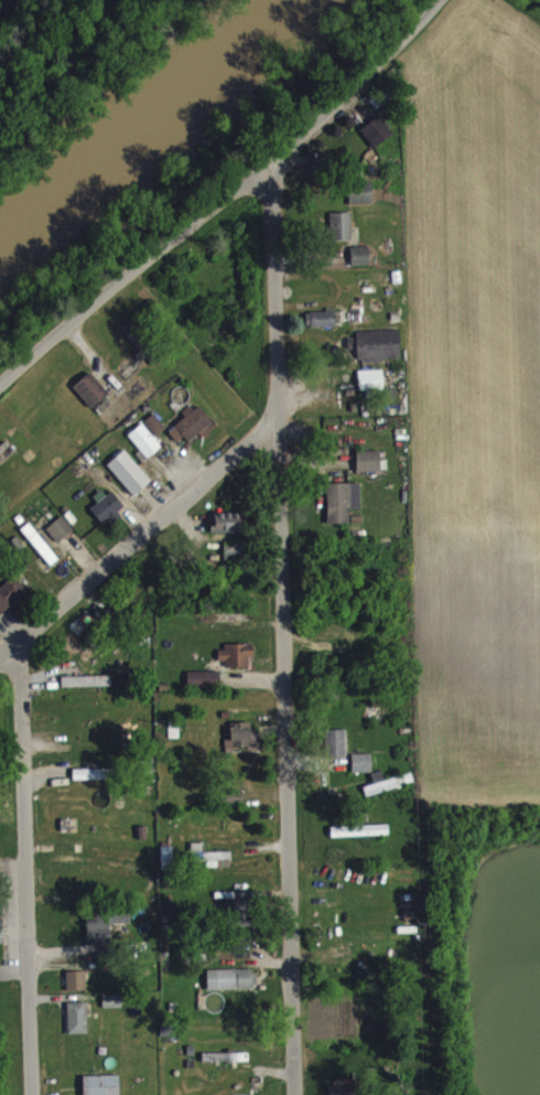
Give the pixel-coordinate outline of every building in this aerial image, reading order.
[(362,138),(376,156),(394,141),(380,123),(362,138)] [(350,213),(373,212),(373,189),(350,190),(350,213)] [(352,221),(331,221),(331,249),(353,248),(352,221)] [(371,273),(370,254),(352,255),(352,273),(371,273)] [(307,320),(307,336),(336,335),(336,319),(307,320)] [(150,356),(133,328),(124,334),(141,362),(150,356)] [(357,339),(357,345),(350,346),(350,358),(358,358),(359,368),(402,367),(400,338),(357,339)] [(385,397),(384,378),(360,379),(361,398),(385,397)] [(92,417),(110,402),(92,380),(74,394),(92,417)] [(204,444),(217,433),(199,412),(168,439),(178,450),(185,445),(190,451),(201,441),(204,444)] [(145,430),(157,444),(167,435),(155,422),(145,430)] [(148,466),(162,455),(144,431),(129,443),(148,466)] [(135,504),(152,488),(125,458),(108,474),(135,504)] [(382,459),(357,460),(358,480),(383,480),(382,459)] [(361,491),(328,492),(328,532),(351,532),(351,518),(362,517),(361,491)] [(96,507),(99,511),(92,516),(103,531),(126,516),(112,496),(96,507)] [(215,522),(215,542),(244,541),(243,521),(215,522)] [(47,537),(60,552),(76,538),(63,524),(47,537)] [(22,537),(51,574),(60,567),(31,530),(22,537)] [(244,551),(226,551),(226,568),(244,568),(244,551)] [(31,602),(17,583),(0,597),(0,623),(15,612),(16,614),(31,602)] [(250,674),(250,667),(254,666),(254,653),(220,654),(220,674),(250,674)] [(221,679),(188,680),(189,696),(222,696),(221,679)] [(112,684),(63,685),(63,695),(113,694),(112,684)] [(231,731),(232,756),(256,755),(256,731),(231,731)] [(347,765),(347,738),(328,738),(328,765),(347,765)] [(372,762),(353,762),(354,781),(373,780),(372,762)] [(364,793),(366,803),(415,793),(412,783),(364,793)] [(244,789),(227,790),(227,815),(244,815),(244,789)] [(332,846),(390,844),(390,833),(332,835),(332,846)] [(233,861),(200,860),(200,869),(208,869),(208,875),(233,876),(233,861)] [(89,921),(89,953),(112,953),(112,932),(125,932),(125,941),(130,941),(130,921),(89,921)] [(209,998),(258,996),(258,977),(209,978),(209,998)] [(86,979),(68,980),(68,999),(87,999),(86,979)] [(69,1042),(89,1042),(88,1011),(69,1011),(69,1042)] [(203,1062),(204,1070),(249,1069),(249,1061),(203,1062)] [(120,1083),(84,1084),(85,1094),(121,1094),(120,1083)]
